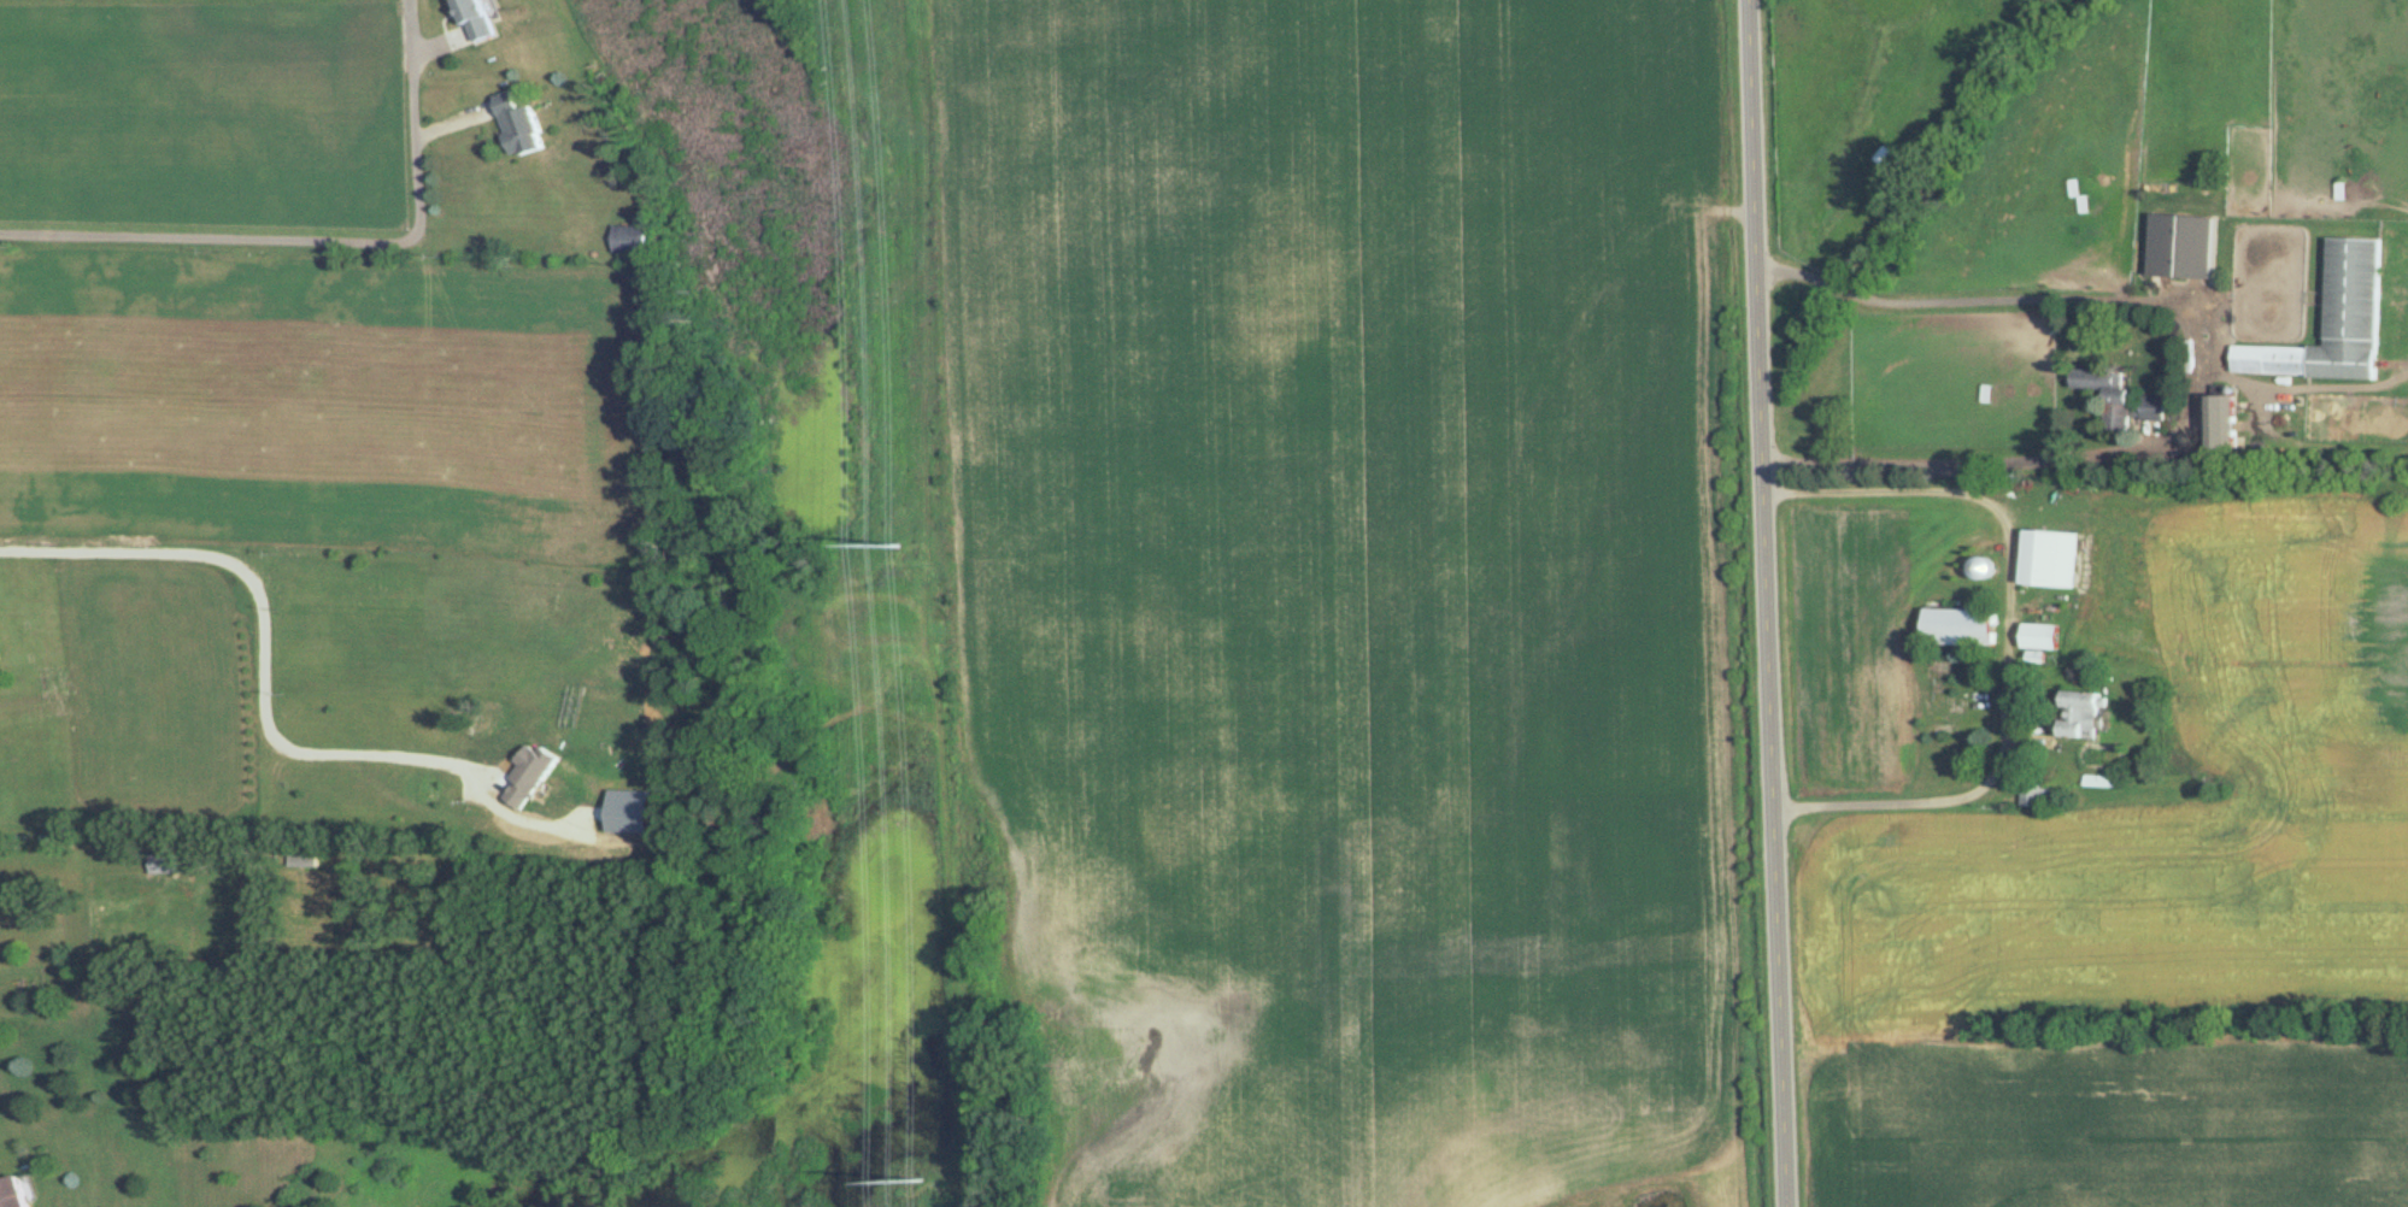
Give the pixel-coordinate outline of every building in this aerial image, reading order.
[(507,35),(495,0),(464,0),(479,45),(507,35)] [(538,106),(528,108),(523,90),(502,95),(518,158),(549,150),(538,106)] [(2210,279),(2211,216),(2148,214),(2146,277),(2210,279)] [(650,228),(611,228),(611,255),(650,255),(650,228)] [(2230,373),(2376,379),(2381,240),(2326,238),(2322,348),(2231,345),(2230,373)] [(2165,395),(2123,392),(2124,372),(2070,369),(2069,388),(2102,390),(2100,430),(2128,431),(2129,418),(2164,420),(2165,395)] [(2231,447),(2231,394),(2203,394),(2203,447),(2231,447)] [(2074,589),(2078,534),(2021,529),(2017,585),(2074,589)] [(1985,580),(1989,561),(1970,557),(1967,576),(1985,580)] [(1992,610),(1920,609),(1920,646),(1991,647),(1992,610)] [(2055,650),(2055,625),(2020,625),(2020,650),(2055,650)] [(2056,738),(2100,740),(2101,694),(2058,692),(2056,738)] [(2021,806),(2043,806),(2043,785),(2021,785),(2021,806)] [(149,875),(178,875),(178,856),(149,856),(149,875)] [(290,856),(290,869),(317,869),(317,856),(290,856)]
